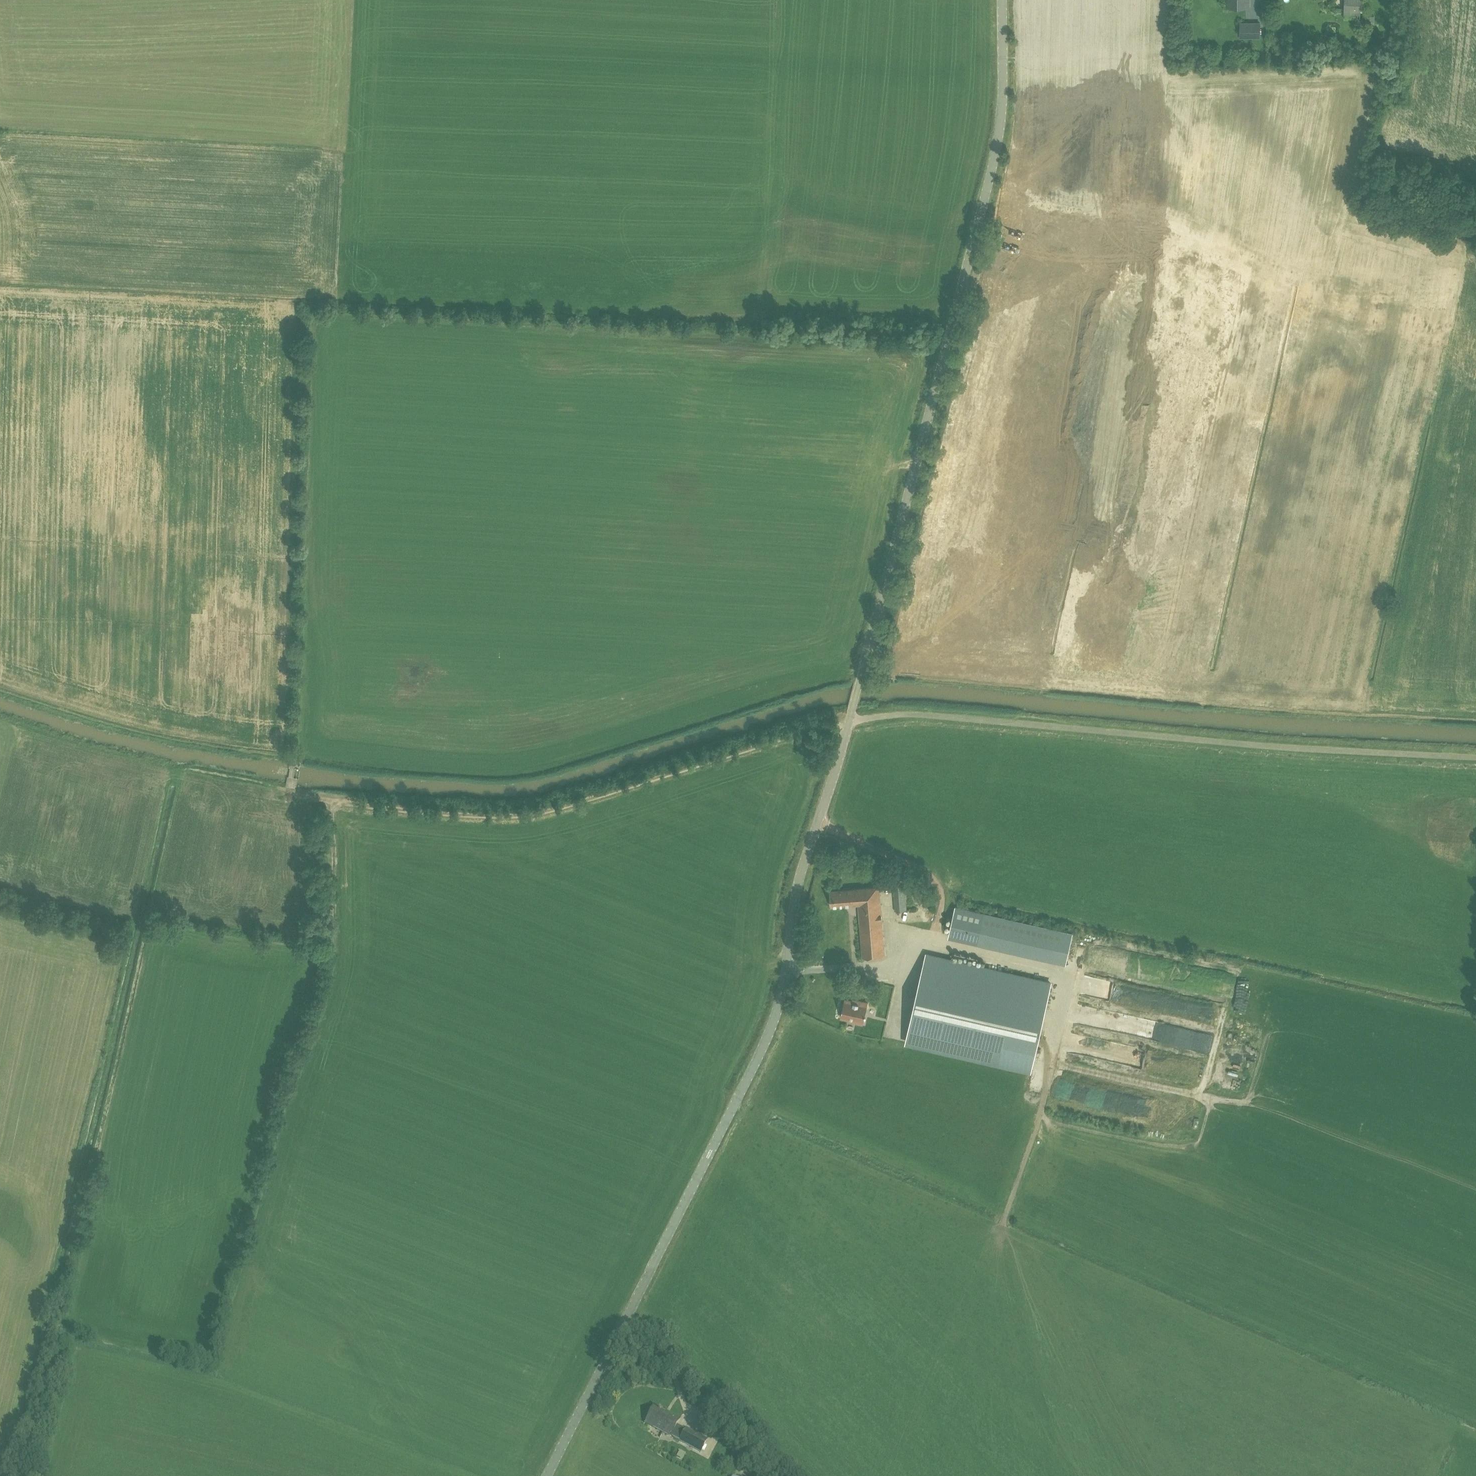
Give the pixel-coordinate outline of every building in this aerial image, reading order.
[(1344,14),(1360,14),(1361,0),(1345,0),(1344,14)] [(1240,23),(1240,37),(1260,37),(1260,23),(1240,23)] [(893,885),(894,910),(907,909),(905,884),(893,885)] [(858,904),(863,957),(885,955),(880,886),(830,890),(831,906),(858,904)] [(949,935),(1066,961),(1072,932),(956,906),(949,935)] [(926,955),(906,1042),(1031,1070),(1051,983),(926,955)] [(868,1002),(857,1000),(857,1002),(845,999),(841,1017),(853,1019),(852,1021),(863,1024),(868,1002)] [(679,1441),(701,1453),(707,1440),(685,1428),(685,1429),(677,1424),(680,1419),(666,1411),(665,1412),(654,1406),(645,1423),(670,1437),(671,1436),(679,1441)]
